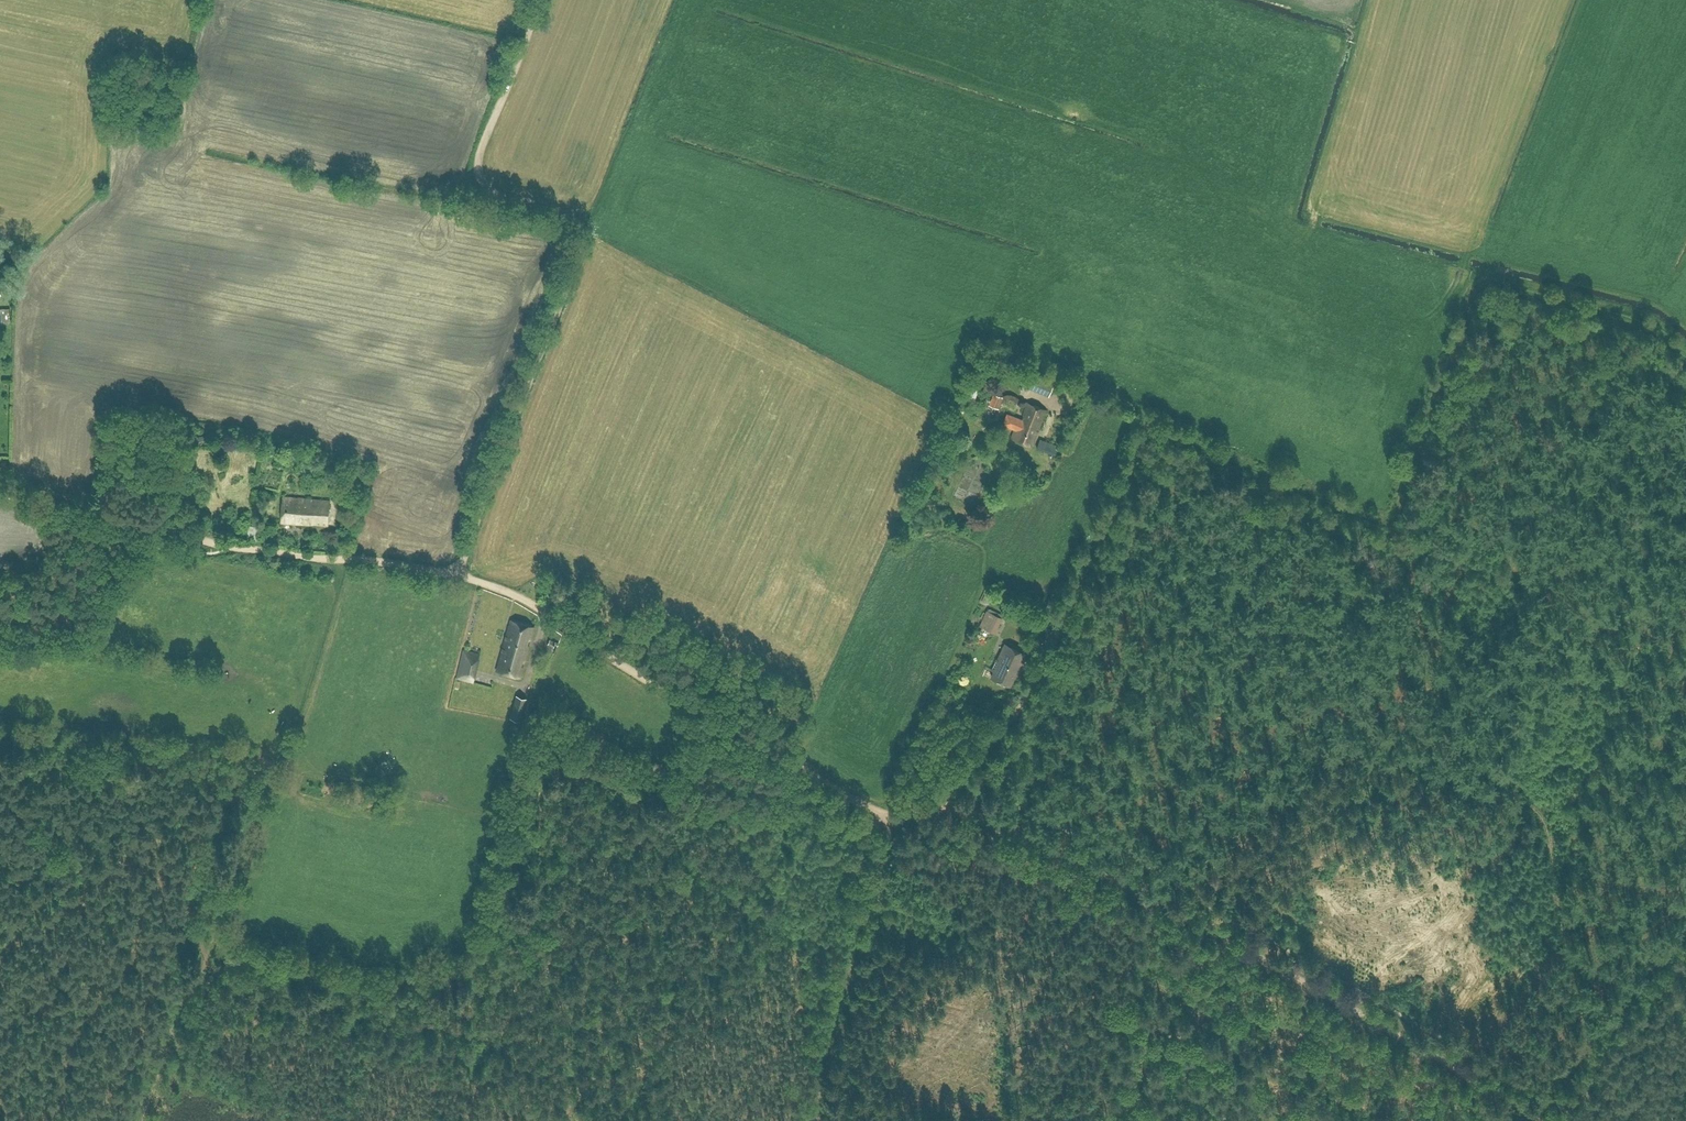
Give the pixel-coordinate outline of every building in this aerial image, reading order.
[(1054,380),(1029,370),(1023,384),(1048,395),(1054,380)] [(993,394),(989,405),(997,408),(1002,397),(993,394)] [(1014,429),(1011,438),(1031,445),(1045,410),(1027,403),(1022,415),(1023,416),(1022,419),(1020,419),(1010,416),(1006,426),(1014,429)] [(1057,446),(1039,439),(1036,448),(1054,454),(1057,446)] [(1014,462),(1022,455),(1013,446),(1005,453),(1014,462)] [(280,522),(327,525),(328,500),(282,497),(280,522)] [(986,610),(979,626),(994,633),(1001,618),(986,610)] [(503,646),(526,653),(529,645),(527,645),(529,639),(530,639),(534,627),(510,621),(503,646)] [(991,677),(1010,685),(1016,671),(1018,672),(1019,671),(1017,671),(1020,666),(1021,667),(1026,655),(1003,644),(996,659),(995,659),(991,669),(994,670),(991,677)] [(524,661),(526,653),(503,646),(496,670),(520,677),(522,668),(521,667),(523,660),(524,661)] [(472,681),(479,655),(463,651),(456,677),(472,681)] [(527,698),(516,695),(510,717),(521,720),(527,698)]
